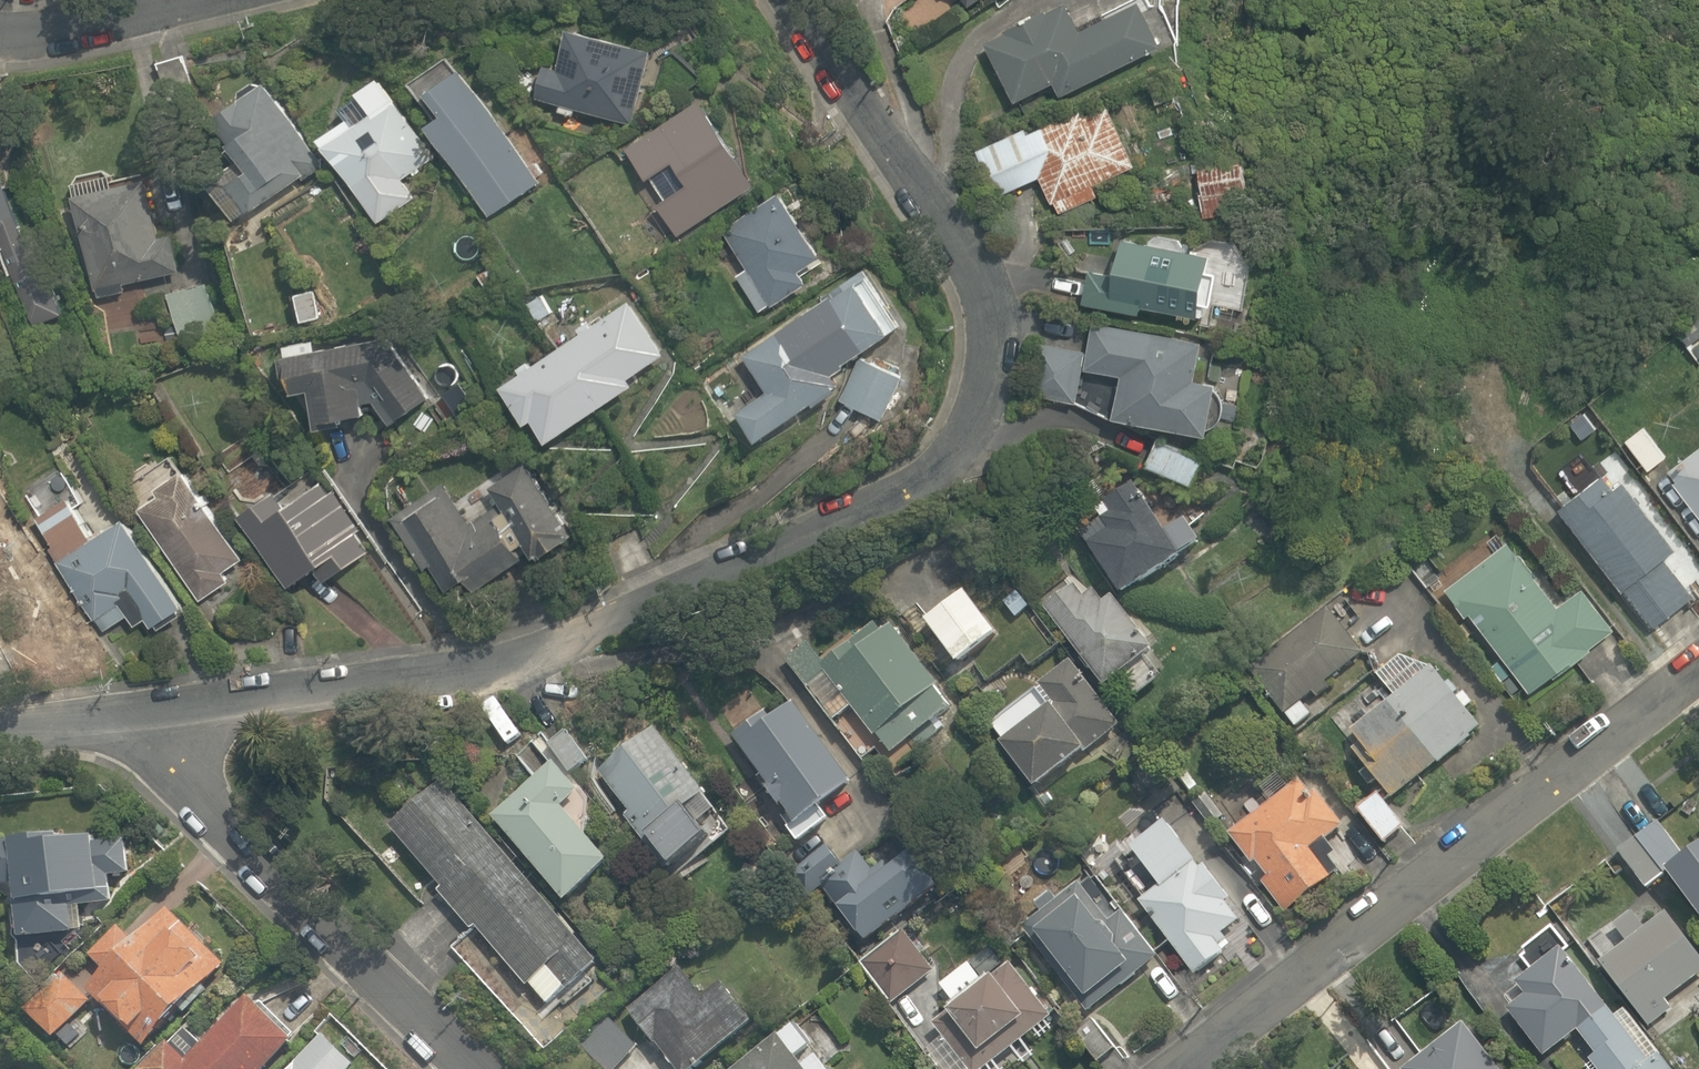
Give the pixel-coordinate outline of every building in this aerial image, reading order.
[(967,10),(983,0),(960,0),(967,10)] [(1055,89),(1059,97),(1161,52),(1140,4),(1083,29),(1074,8),(987,46),(1014,107),(1055,89)] [(657,53),(570,34),(561,74),(543,70),(537,99),(642,122),(657,53)] [(187,54),(160,62),(173,109),(201,102),(187,54)] [(537,187),(460,57),(409,87),(486,217),(537,187)] [(325,169),(263,82),(211,118),(246,167),(222,184),(249,223),(325,169)] [(434,167),(383,83),(340,109),(350,126),(323,142),(374,227),(417,201),(407,184),(434,167)] [(718,101),(632,147),(661,202),(647,209),(673,256),(733,224),(726,212),(766,191),(718,101)] [(1028,128),(974,150),(995,201),(1043,181),(1058,219),(1105,200),(1098,183),(1140,166),(1113,101),(1030,135),(1028,128)] [(1,128),(0,129),(0,260),(3,259),(28,330),(68,316),(1,128)] [(1252,165),(1197,170),(1201,218),(1257,213),(1252,165)] [(157,169),(76,187),(99,293),(180,275),(157,169)] [(826,262),(788,197),(725,233),(748,273),(741,277),(763,314),(815,283),(808,272),(826,262)] [(1096,268),(1088,305),(1143,317),(1144,310),(1202,323),(1205,307),(1244,315),(1252,279),(1211,270),(1214,256),(1126,237),(1118,273),(1096,268)] [(499,264),(479,275),(490,297),(510,286),(499,264)] [(898,338),(862,283),(748,358),(769,390),(739,409),(762,443),(846,387),(839,377),(898,338)] [(197,285),(170,289),(178,342),(205,338),(197,285)] [(321,289),(296,296),(304,327),(329,321),(321,289)] [(544,291),(525,303),(538,324),(557,313),(544,291)] [(634,303),(508,389),(534,428),(541,424),(556,446),(640,389),(635,380),(670,356),(634,303)] [(1034,394),(1081,402),(1109,422),(1216,441),(1225,390),(1200,386),(1207,348),(1093,328),(1089,352),(1043,344),(1034,394)] [(1684,345),(1698,367),(1698,335),(1684,345)] [(311,394),(319,430),(373,419),(371,409),(381,406),(393,428),(430,408),(397,350),(395,339),(391,340),(288,362),(295,398),(311,394)] [(902,382),(864,362),(843,403),(881,422),(902,382)] [(1646,424),(1624,437),(1647,474),(1669,461),(1646,424)] [(1209,462),(1160,442),(1149,469),(1198,489),(1209,462)] [(1669,478),(1698,517),(1698,455),(1669,478)] [(453,489),(402,522),(458,606),(528,560),(523,552),(532,546),(545,564),(577,543),(525,465),(493,486),(501,498),(472,517),(453,489)] [(1616,474),(1563,515),(1653,630),(1695,597),(1667,561),(1678,553),(1616,474)] [(194,476),(143,509),(202,599),(237,576),(231,566),(247,556),(194,476)] [(284,493),(245,521),(293,590),(320,571),(330,585),(374,555),(323,483),(292,505),(284,493)] [(1181,566),(1136,487),(1091,512),(1098,524),(1082,534),(1120,600),(1181,566)] [(188,611),(132,522),(95,546),(70,506),(38,526),(61,563),(53,569),(98,642),(132,621),(143,639),(188,611)] [(1519,540),(1451,590),(1531,698),(1620,633),(1588,589),(1578,596),(1550,558),(1539,566),(1519,540)] [(950,572),(912,603),(985,692),(1024,660),(1035,673),(1062,651),(1024,606),(997,628),(950,572)] [(1080,579),(1044,605),(1106,693),(1120,683),(1135,703),(1164,683),(1151,664),(1160,658),(1117,598),(1102,609),(1080,579)] [(1258,678),(1265,687),(1253,695),(1268,716),(1279,708),(1293,728),(1324,706),(1315,693),(1364,659),(1332,613),(1252,669),(1258,678)] [(813,647),(789,664),(834,727),(857,711),(894,764),(916,748),(925,761),(955,740),(946,727),(960,717),(889,617),(824,662),(813,647)] [(1482,736),(1413,649),(1377,676),(1395,699),(1351,734),(1361,746),(1355,751),(1396,803),(1482,736)] [(1040,693),(992,725),(1038,793),(1125,735),(1075,661),(1036,687),(1040,693)] [(794,695),(735,740),(805,832),(864,788),(794,695)] [(712,798),(659,726),(598,772),(678,879),(739,834),(712,798)] [(568,729),(549,742),(572,777),(592,764),(568,729)] [(616,869),(588,836),(594,805),(560,765),(495,820),(571,908),(616,869)] [(1311,778),(1230,831),(1282,911),(1334,877),(1317,849),(1345,831),(1311,778)] [(601,967),(440,788),(387,836),(548,1015),(601,967)] [(1381,794),(1358,811),(1385,848),(1408,831),(1381,794)] [(1161,888),(1142,901),(1195,978),(1232,952),(1225,941),(1243,928),(1229,908),(1237,903),(1211,865),(1204,870),(1170,821),(1133,846),(1161,888)] [(17,838),(18,848),(0,849),(0,891),(16,890),(19,940),(89,936),(88,908),(115,906),(113,879),(132,878),(130,841),(97,843),(96,833),(17,838)] [(870,947),(946,887),(918,852),(896,870),(869,836),(839,861),(828,847),(795,873),(810,893),(820,885),(870,947)] [(1641,840),(1619,855),(1645,892),(1667,877),(1641,840)] [(1671,880),(1698,918),(1698,859),(1671,880)] [(1045,915),(1024,929),(1086,1016),(1163,962),(1130,915),(1114,927),(1085,886),(1062,903),(1054,892),(1037,903),(1045,915)] [(164,1037),(232,969),(174,910),(140,944),(118,923),(89,952),(112,975),(93,993),(140,1040),(154,1027),(164,1037)] [(1604,964),(1649,1029),(1698,995),(1698,951),(1672,911),(1647,929),(1638,916),(1615,931),(1627,948),(1604,964)] [(905,931),(863,961),(891,1002),(934,972),(905,931)] [(35,989),(58,965),(36,944),(13,968),(35,989)] [(1571,952),(1512,995),(1519,1004),(1509,1012),(1545,1060),(1579,1035),(1595,1057),(1584,1065),(1587,1068),(1670,1068),(1626,1009),(1618,1015),(1571,952)] [(960,1012),(936,1031),(966,1068),(995,1068),(1053,1024),(1013,971),(993,987),(973,962),(941,986),(960,1012)] [(627,1009),(674,1068),(704,1068),(733,1047),(744,1062),(772,1041),(729,987),(706,1005),(678,969),(627,1009)] [(92,1002),(68,978),(30,1016),(55,1040),(92,1002)] [(299,1038),(254,992),(203,1042),(189,1027),(146,1068),(268,1068),(299,1038)] [(604,1011),(574,1037),(602,1068),(609,1068),(635,1047),(604,1011)] [(747,1068),(829,1068),(799,1029),(747,1068)] [(1417,1068),(1493,1068),(1467,1033),(1417,1068)] [(320,1041),(295,1068),(352,1068),(320,1041)]
